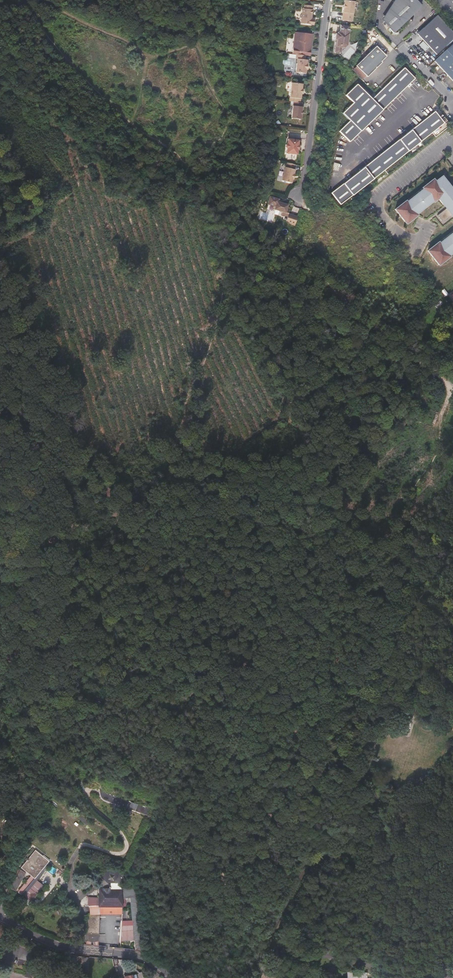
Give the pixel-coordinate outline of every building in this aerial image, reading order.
[(353,14),(355,2),(344,0),(344,4),(343,9),(343,13),(342,20),(352,21),(353,14)] [(416,0),(393,0),(383,15),(382,20),(383,24),(393,33),(396,33),(421,6),(416,0)] [(311,18),(313,10),(312,10),(312,6),(304,5),(304,9),(303,8),(301,23),(314,25),(315,19),(311,18)] [(437,14),(416,33),(436,54),(452,38),(452,31),(437,14)] [(348,33),(349,26),(341,25),(340,33),(338,32),(338,34),(336,34),(335,39),(336,39),(336,40),(334,52),(341,53),(342,48),(344,48),(347,45),(349,33),(348,33)] [(309,50),(310,46),(311,46),(313,34),(295,32),(292,54),(296,54),(305,55),(310,56),(311,50),(309,50)] [(367,77),(381,62),(381,61),(386,56),(376,46),(356,66),(367,77)] [(427,46),(425,48),(432,55),(434,53),(427,46)] [(445,51),(434,61),(452,81),(452,59),(445,51)] [(305,74),(307,60),(305,60),(305,55),(296,54),(296,59),(297,59),(296,72),(305,74)] [(372,99),(382,110),(414,78),(404,68),(372,99)] [(301,99),(301,94),(302,94),(302,89),(302,84),(291,83),(289,98),(289,101),(293,102),(300,102),(301,99)] [(372,99),(357,84),(345,95),(353,103),(343,113),(350,121),(360,131),(382,110),(372,99)] [(301,119),(302,107),(302,103),(300,102),(293,102),(291,118),(301,119)] [(434,112),(411,130),(420,141),(443,123),(434,112)] [(360,131),(350,121),(339,131),(349,142),(360,131)] [(420,141),(411,130),(399,139),(408,151),(420,141)] [(298,150),(298,145),(299,140),(289,139),(288,144),(287,145),(286,147),(288,149),(287,153),(297,154),(298,150)] [(399,139),(364,167),(373,179),(408,151),(399,139)] [(295,164),(286,162),(282,180),(292,183),(293,179),(294,174),(295,170),(294,169),(295,164)] [(364,167),(343,184),(352,195),(373,179),(364,167)] [(447,183),(447,182),(442,176),(436,182),(434,179),(428,184),(422,188),(423,189),(407,202),(406,201),(395,209),(406,224),(417,215),(416,214),(433,201),(434,202),(438,199),(443,204),(444,203),(447,207),(437,216),(443,223),(452,215),(452,190),(451,188),(447,183)] [(352,195),(343,184),(331,193),(341,205),(352,195)] [(423,189),(422,188),(406,201),(407,202),(423,189)] [(279,199),(271,197),(268,204),(268,205),(276,207),(275,210),(280,211),(282,212),(282,215),(287,216),(287,217),(288,217),(290,210),(287,209),(288,205),(278,202),(279,199)] [(434,202),(433,201),(416,214),(417,215),(434,202)] [(438,242),(439,243),(452,233),(452,231),(438,242)] [(439,243),(438,242),(428,251),(429,252),(439,265),(450,257),(449,255),(452,252),(452,233),(439,243)] [(145,815),(147,807),(102,791),(99,791),(100,796),(104,800),(145,815)] [(32,876),(36,878),(50,860),(36,850),(22,868),(32,876)] [(18,891),(28,873),(21,869),(11,887),(18,891)] [(32,876),(20,891),(33,901),(45,886),(32,876)] [(99,897),(100,907),(123,906),(123,887),(99,888),(99,897)] [(100,907),(99,897),(88,898),(89,906),(90,906),(90,915),(123,914),(123,906),(100,907)] [(123,921),(122,941),(134,942),(133,921),(123,921)]
